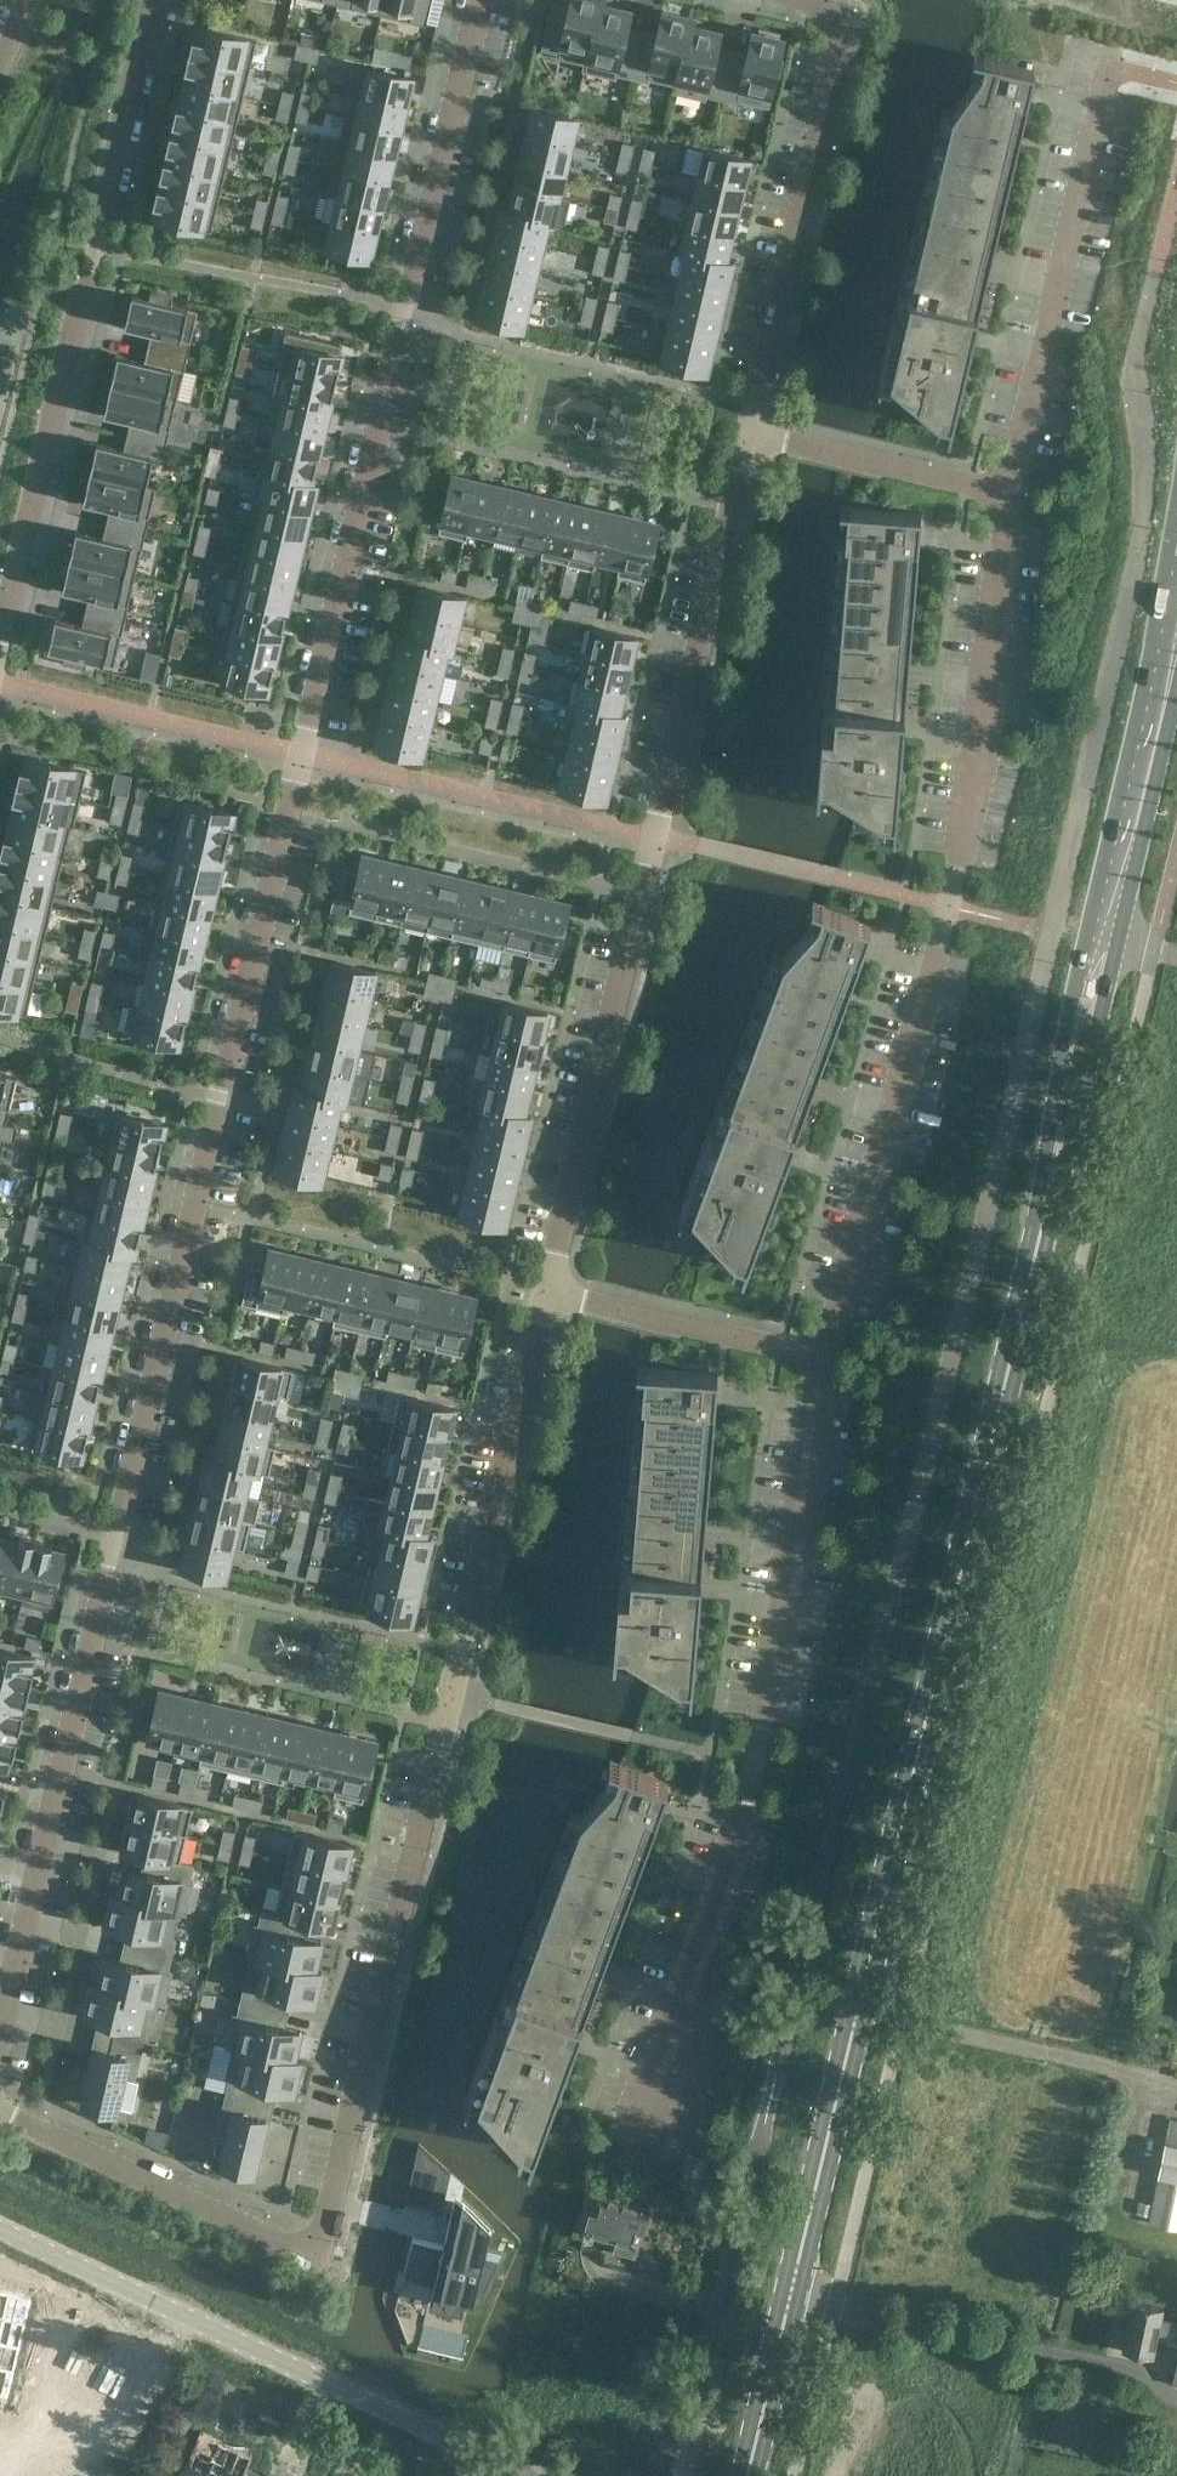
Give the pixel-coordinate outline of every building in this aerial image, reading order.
[(384,0),(338,0),(337,3),(381,14),(384,0)] [(381,14),(426,24),(432,0),(384,0),(381,14)] [(603,4),(604,0),(571,0),(566,21),(550,18),(543,48),(558,51),(557,55),(586,62),(587,62),(601,3),(603,4)] [(631,76),(638,46),(623,43),(631,10),(603,4),(601,3),(587,62),(586,62),(584,69),(615,76),(616,72),(631,76)] [(691,25),(693,25),(694,18),(663,11),(654,50),(638,46),(631,76),(647,80),(648,77),(677,84),(691,25)] [(721,97),(728,67),(713,64),(721,32),(693,25),(691,25),(677,84),(679,84),(680,79),(707,86),(706,94),(721,97)] [(257,40),(200,27),(197,38),(192,37),(188,54),(250,68),(257,40)] [(784,39),(752,32),(743,71),(728,67),(721,97),(737,101),(737,98),(768,105),(776,74),(780,75),(784,59),(780,58),(784,39)] [(306,59),(309,45),(298,42),(295,57),(306,59)] [(320,48),(309,45),(306,59),(317,62),(320,48)] [(244,95),(250,68),(188,54),(185,70),(189,71),(187,82),(244,95)] [(949,429),(1017,144),(1034,68),(985,57),(974,54),(974,56),(985,59),(982,70),(952,113),(942,110),(880,372),(882,372),(883,371),(894,373),(893,375),(909,388),(938,414),(939,414),(950,416),(947,429),(949,429)] [(412,77),(370,67),(364,94),(406,104),(412,77)] [(237,122),(244,95),(187,82),(181,107),(176,106),(176,108),(237,122)] [(291,107),(294,93),(283,90),(280,104),(291,107)] [(302,91),(299,105),(310,108),(313,94),(302,91)] [(400,129),(406,104),(364,94),(358,119),(400,129)] [(288,120),(291,107),(280,104),(276,118),(288,120)] [(307,122),(310,108),(299,105),(296,119),(307,122)] [(571,144),(577,119),(577,117),(535,107),(528,134),(571,144)] [(231,149),(237,122),(176,108),(172,124),(176,125),(174,134),(170,133),(169,135),(231,149)] [(400,129),(358,119),(348,117),(342,143),(394,155),(400,129)] [(565,170),(571,144),(528,134),(522,160),(565,170)] [(225,176),(231,149),(169,135),(166,151),(170,152),(168,161),(164,160),(163,162),(225,176)] [(750,140),(746,154),(760,157),(763,144),(750,140)] [(298,159),(301,145),(290,142),(287,156),(298,159)] [(631,158),(634,144),(623,142),(619,156),(631,158)] [(388,180),(394,155),(342,143),(336,168),(388,180)] [(278,160),(281,146),(270,144),(267,158),(278,160)] [(655,149),(644,147),(641,161),(652,163),(655,149)] [(750,158),(707,148),(701,175),(743,185),(750,158)] [(295,173),(298,159),(287,156),(283,170),(295,173)] [(627,172),(631,158),(619,156),(616,170),(627,172)] [(275,174),(278,160),(267,158),(263,172),(275,174)] [(559,195),(565,170),(522,160),(516,185),(559,195)] [(649,177),(652,163),(641,161),(637,175),(649,177)] [(218,203),(225,176),(163,162),(159,178),(164,179),(162,188),(157,187),(157,188),(218,203)] [(382,206),(388,180),(336,168),(330,194),(340,196),(382,206)] [(737,210),(743,185),(701,175),(695,200),(737,210)] [(552,222),(559,195),(516,185),(511,209),(510,211),(548,219),(548,221),(552,222)] [(212,231),(218,203),(157,188),(153,205),(157,206),(155,218),(162,219),(212,231)] [(286,210),(289,196),(278,193),(275,207),(286,210)] [(611,193),(607,207),(619,209),(622,195),(611,193)] [(376,231),(382,206),(340,196),(334,221),(376,231)] [(265,214),(269,200),(257,198),(254,212),(265,214)] [(632,198),(629,212),(640,214),(643,200),(632,198)] [(731,236),(737,210),(695,200),(689,226),(731,236)] [(283,224),(286,210),(275,207),(271,221),(283,224)] [(542,245),(548,221),(548,219),(510,211),(511,209),(504,207),(497,234),(542,245)] [(615,223),(619,209),(607,207),(604,220),(615,223)] [(262,228),(265,214),(254,212),(251,225),(262,228)] [(637,228),(640,214),(629,212),(625,226),(637,228)] [(376,231),(334,221),(327,248),(370,258),(376,231)] [(726,259),(731,236),(689,226),(682,253),(687,254),(687,252),(725,261),(726,259)] [(536,270),(542,245),(497,234),(491,260),(536,270)] [(598,244),(595,257),(606,260),(610,246),(598,244)] [(620,249),(617,263),(628,265),(631,252),(620,249)] [(726,289),(733,261),(726,259),(725,261),(687,252),(687,254),(681,278),(726,289)] [(603,274),(606,260),(595,257),(592,271),(603,274)] [(530,296),(536,270),(491,260),(485,285),(530,296)] [(625,279),(628,265),(617,263),(613,277),(625,279)] [(720,314),(726,289),(681,278),(675,304),(720,314)] [(524,323),(530,296),(485,285),(479,312),(524,323)] [(198,310),(187,307),(172,304),(174,295),(151,289),(149,298),(132,294),(125,326),(151,332),(149,340),(156,342),(155,348),(187,356),(198,310)] [(594,311),(598,297),(586,295),(583,309),(594,311)] [(619,302),(608,300),(604,314),(616,316),(619,302)] [(714,340),(720,314),(675,304),(669,329),(714,340)] [(591,325),(594,311),(583,309),(580,323),(591,325)] [(613,330),(616,316),(604,314),(601,328),(613,330)] [(708,366),(714,340),(669,329),(663,356),(708,366)] [(242,344),(239,358),(250,361),(254,347),(242,344)] [(336,381),(342,355),(298,344),(292,371),(336,381)] [(177,400),(187,356),(155,348),(151,362),(118,354),(111,384),(177,400)] [(247,375),(250,361),(239,358),(236,372),(247,375)] [(330,407),(336,381),(292,371),(286,396),(330,407)] [(177,400),(111,384),(104,414),(137,422),(134,436),(166,443),(177,400)] [(241,398),(230,395),(227,409),(238,412),(241,398)] [(324,432),(330,407),(286,396),(279,422),(324,432)] [(235,426),(238,412),(227,409),(223,423),(235,426)] [(318,458),(324,432),(279,422),(274,446),(273,447),(318,458)] [(163,458),(166,443),(134,436),(130,450),(97,442),(90,472),(156,487),(156,486),(147,484),(153,456),(163,458)] [(312,483),(318,458),(273,447),(274,446),(264,444),(258,472),(272,475),(272,474),(312,484),(312,483)] [(222,463),(225,449),(211,445),(207,459),(222,463)] [(219,477),(222,463),(207,459),(204,473),(219,477)] [(146,531),(156,487),(90,472),(83,501),(116,509),(113,524),(146,531)] [(310,511),(316,485),(317,484),(312,483),(312,484),(272,474),(272,475),(266,499),(266,500),(310,511)] [(468,527),(478,484),(452,478),(439,532),(466,539),(469,527),(468,527)] [(494,533),(504,490),(478,484),(468,527),(469,527),(494,533)] [(205,501),(217,504),(220,489),(209,487),(205,501)] [(519,539),(529,496),(504,490),(494,533),(518,538),(519,539)] [(542,557),(555,502),(529,496),(519,539),(518,538),(515,550),(542,557)] [(304,536),(310,511),(266,500),(266,499),(257,497),(250,524),(304,536)] [(567,563),(580,508),(555,502),(542,557),(567,563)] [(895,823),(908,663),(921,512),(849,506),(841,505),(840,507),(851,508),(850,518),(847,518),(846,537),(834,536),(820,701),(824,701),(818,777),(820,777),(820,775),(831,776),(831,778),(864,799),(882,810),(893,811),(893,822),(893,823),(895,823)] [(593,569),(596,557),(606,514),(580,508),(567,563),(593,569)] [(621,563),(631,520),(606,514),(596,557),(620,563),(621,563)] [(658,526),(631,520),(621,563),(620,563),(617,574),(645,581),(658,526)] [(135,575),(146,531),(113,524),(110,538),(76,530),(69,560),(135,575)] [(200,524),(197,538),(208,541),(211,527),(200,524)] [(298,562),(304,536),(250,524),(244,549),(298,562)] [(205,555),(208,541),(197,538),(193,552),(205,555)] [(292,587),(298,562),(244,549),(238,575),(292,587)] [(135,575),(69,560),(62,589),(96,597),(92,612),(125,619),(135,575)] [(455,583),(457,572),(443,568),(441,580),(455,583)] [(480,589),(483,578),(469,574),(466,586),(480,589)] [(188,575),(185,589),(196,591),(199,577),(188,575)] [(286,613),(292,587),(238,575),(232,600),(286,613)] [(494,593),(497,581),(483,578),(480,589),(494,593)] [(458,622),(464,596),(422,586),(415,612),(458,622)] [(193,605),(196,591),(185,589),(181,603),(193,605)] [(529,611),(532,600),(518,597),(515,608),(529,611)] [(583,613),(585,602),(571,599),(569,610),(583,613)] [(280,638),(286,613),(232,600),(226,626),(280,638)] [(543,615),(546,603),(532,600),(529,611),(543,615)] [(597,617),(599,605),(585,602),(583,613),(597,617)] [(526,623),(529,611),(515,608),(512,619),(526,623)] [(625,611),(611,608),(608,619),(622,622),(625,611)] [(540,626),(543,615),(529,611),(526,623),(540,626)] [(114,665),(125,619),(92,612),(89,626),(55,618),(48,649),(65,653),(63,662),(86,668),(88,659),(114,665)] [(451,650),(458,622),(415,612),(410,636),(409,638),(447,647),(447,649),(451,650)] [(184,642),(187,629),(176,626),(172,640),(184,642)] [(274,664),(280,638),(226,626),(220,652),(230,654),(230,653),(274,664)] [(636,637),(594,626),(588,653),(630,663),(636,637)] [(441,673),(447,649),(447,647),(409,638),(410,636),(403,635),(396,662),(441,673)] [(180,656),(184,642),(172,640),(169,654),(180,656)] [(515,648),(503,646),(500,660),(511,662),(515,648)] [(536,653),(525,651),(522,665),(533,667),(536,653)] [(268,691),(274,664),(230,653),(230,654),(223,680),(268,691)] [(624,689),(630,663),(588,653),(582,679),(624,689)] [(508,676),(511,662),(500,660),(497,674),(508,676)] [(435,698),(441,673),(396,662),(390,687),(435,698)] [(530,681),(533,667),(522,665),(518,679),(530,681)] [(618,714),(619,712),(624,689),(582,679),(575,706),(580,707),(580,705),(618,714)] [(429,724),(435,698),(390,687),(384,713),(429,724)] [(503,699),(491,697),(488,711),(499,713),(503,699)] [(524,705),(513,702),(510,716),(521,718),(524,705)] [(626,714),(619,712),(618,714),(580,705),(580,707),(574,731),(619,741),(626,714)] [(496,727),(499,713),(488,711),(485,725),(496,727)] [(423,750),(429,724),(384,713),(378,740),(423,750)] [(518,732),(521,718),(510,716),(506,730),(518,732)] [(613,767),(619,741),(574,731),(568,757),(613,767)] [(493,739),(482,736),(479,750),(490,753),(493,739)] [(515,744),(504,741),(500,756),(512,758),(515,744)] [(84,770),(75,768),(27,757),(24,768),(20,767),(16,784),(77,798),(84,770)] [(607,794),(613,767),(568,757),(562,783),(607,794)] [(71,825),(77,798),(16,784),(12,800),(17,801),(14,812),(71,825)] [(117,792),(113,806),(125,809),(128,795),(117,792)] [(228,839),(234,812),(180,799),(174,826),(228,839)] [(134,802),(131,816),(142,818),(145,804),(134,802)] [(121,823),(125,809),(113,806),(110,820),(121,823)] [(65,852),(71,825),(14,812),(8,837),(4,836),(4,837),(65,852)] [(139,832),(142,818),(131,816),(128,830),(139,832)] [(224,853),(228,839),(174,826),(168,851),(222,864),(222,861),(220,860),(222,853),(224,853)] [(65,852),(4,837),(0,852),(0,854),(4,855),(2,864),(0,863),(0,865),(58,879),(65,852)] [(104,846),(101,860),(112,863),(115,849),(104,846)] [(218,878),(222,864),(168,851),(162,877),(216,890),(216,886),(214,886),(216,878),(218,878)] [(122,853),(119,867),(130,870),(133,856),(122,853)] [(376,918),(389,864),(362,857),(349,912),(376,918)] [(109,877),(112,863),(101,860),(97,874),(109,877)] [(401,924),(414,870),(389,864),(376,918),(401,924)] [(58,879),(0,865),(0,893),(52,906),(58,879)] [(127,883),(130,870),(119,867),(115,881),(127,883)] [(427,930),(430,918),(440,876),(414,870),(401,924),(427,930)] [(452,936),(465,882),(440,876),(430,918),(454,924),(451,936),(452,936)] [(212,904),(216,890),(162,877),(156,902),(209,915),(210,912),(208,911),(210,903),(212,904)] [(478,942),(491,888),(465,882),(452,936),(478,942)] [(503,948),(516,894),(491,888),(478,942),(503,948)] [(106,906),(109,892),(98,889),(94,903),(106,906)] [(120,894),(109,892),(106,906),(117,908),(120,894)] [(52,906),(0,893),(0,922),(46,933),(52,906)] [(529,954),(542,900),(516,894),(503,948),(529,954)] [(555,961),(568,906),(542,900),(529,954),(555,961)] [(206,930),(209,915),(156,902),(150,928),(203,941),(204,937),(202,937),(204,929),(206,930)] [(744,1267),(816,1073),(871,925),(823,907),(813,903),(812,905),(823,909),(819,920),(784,959),(774,955),(682,1202),(684,1203),(685,1201),(696,1205),(695,1207),(708,1222),(735,1251),(746,1255),(742,1267),(744,1267)] [(46,933),(0,922),(0,950),(39,960),(46,933)] [(85,927),(82,941),(93,944),(96,930),(85,927)] [(200,955),(203,941),(150,928),(150,929),(159,931),(153,956),(197,966),(198,963),(196,962),(198,954),(200,955)] [(112,946),(115,932),(104,929),(101,943),(112,946)] [(90,958),(93,944),(82,941),(78,955),(90,958)] [(109,960),(112,946),(101,943),(97,957),(109,960)] [(355,943),(352,954),(352,955),(367,958),(369,946),(355,943)] [(392,964),(395,953),(381,949),(378,961),(392,964)] [(39,960),(0,950),(0,979),(33,987),(39,960)] [(409,956),(395,953),(392,964),(406,967),(409,956)] [(194,981),(197,966),(153,956),(147,981),(191,992),(192,988),(190,988),(192,980),(194,981)] [(333,961),(327,987),(369,997),(376,971),(333,961)] [(441,986),(443,974),(429,971),(427,983),(441,986)] [(494,988),(497,976),(483,973),(480,985),(494,988)] [(457,978),(443,974),(441,986),(455,989),(457,978)] [(511,980),(497,976),(494,988),(508,991),(511,980)] [(33,987),(0,979),(0,1008),(26,1015),(33,987)] [(100,997),(103,983),(92,980),(89,994),(100,997)] [(72,981),(69,995),(80,998),(83,984),(72,981)] [(188,1006),(191,992),(147,981),(141,1007),(185,1017),(186,1014),(184,1013),(186,1006),(188,1006)] [(438,997),(441,986),(427,983),(424,994),(438,997)] [(522,983),(519,994),(534,997),(536,986),(522,983)] [(452,1001),(455,989),(441,986),(438,997),(452,1001)] [(363,1023),(369,997),(327,987),(321,1013),(363,1023)] [(97,1011),(100,997),(89,994),(85,1008),(97,1011)] [(77,1012),(80,998),(69,995),(66,1009),(77,1012)] [(548,1011),(506,1001),(499,1028),(542,1038),(548,1011)] [(185,1017),(141,1007),(129,1004),(123,1031),(179,1044),(185,1017)] [(357,1048),(363,1023),(321,1013),(315,1038),(357,1048)] [(423,1037),(426,1023),(415,1020),(412,1034),(423,1037)] [(448,1028),(437,1025),(433,1039),(445,1042),(448,1028)] [(536,1063),(542,1038),(499,1028),(493,1053),(536,1063)] [(420,1051),(423,1037),(412,1034),(409,1048),(420,1051)] [(351,1074),(357,1048),(315,1038),(309,1064),(351,1074)] [(441,1056),(445,1042),(433,1039),(430,1053),(441,1056)] [(530,1089),(536,1063),(493,1053),(487,1079),(530,1089)] [(345,1101),(351,1074),(309,1064),(303,1088),(303,1089),(340,1098),(340,1100),(345,1101)] [(414,1074),(403,1071),(400,1085),(411,1088),(414,1074)] [(6,1122),(17,1077),(0,1073),(0,1121),(6,1122)] [(436,1079),(425,1076),(421,1090),(433,1093),(436,1079)] [(524,1115),(524,1113),(530,1089),(487,1079),(481,1106),(485,1107),(486,1106),(524,1115)] [(408,1102),(411,1088),(400,1085),(396,1099),(408,1102)] [(334,1124),(340,1100),(340,1098),(303,1089),(303,1088),(296,1086),(290,1113),(334,1124)] [(429,1107),(433,1093),(421,1090),(418,1104),(429,1107)] [(531,1114),(524,1113),(524,1115),(486,1106),(485,1107),(480,1131),(525,1142),(531,1114)] [(165,1123),(112,1110),(105,1136),(159,1149),(165,1123)] [(61,1112),(58,1126),(69,1128),(72,1114),(61,1112)] [(328,1149),(334,1124),(290,1113),(284,1139),(328,1149)] [(6,1122),(0,1121),(0,1157),(5,1138),(14,1140),(18,1125),(6,1122)] [(402,1125),(391,1122),(388,1136),(399,1139),(402,1125)] [(66,1142),(69,1128),(58,1126),(55,1140),(66,1142)] [(420,1144),(424,1130),(412,1127),(409,1141),(420,1144)] [(519,1167),(525,1142),(480,1131),(474,1156),(519,1167)] [(155,1165),(159,1149),(105,1136),(105,1138),(115,1140),(109,1163),(100,1161),(99,1162),(153,1175),(154,1171),(152,1171),(154,1164),(155,1165)] [(396,1153),(399,1139),(388,1136),(384,1150),(396,1153)] [(322,1176),(328,1149),(284,1139),(277,1165),(322,1176)] [(417,1158),(420,1144),(409,1141),(406,1155),(417,1158)] [(518,1171),(519,1167),(474,1156),(468,1182),(513,1193),(518,1171)] [(49,1162),(46,1176),(57,1179),(60,1165),(49,1162)] [(150,1189),(153,1175),(99,1162),(93,1188),(147,1200),(148,1197),(146,1196),(148,1189),(150,1189)] [(390,1179),(393,1164),(382,1162),(378,1176),(390,1179)] [(414,1169),(403,1167),(400,1181),(411,1184),(414,1169)] [(54,1193),(57,1179),(46,1176),(42,1190),(54,1193)] [(506,1219),(513,1193),(468,1182),(461,1209),(506,1219)] [(144,1214),(147,1200),(93,1188),(93,1189),(103,1191),(97,1214),(88,1212),(87,1213),(141,1226),(142,1222),(140,1222),(142,1213),(144,1214)] [(25,1211),(22,1225),(33,1228),(36,1214),(25,1211)] [(138,1241),(141,1226),(87,1213),(82,1238),(77,1237),(77,1238),(135,1252),(136,1248),(134,1247),(136,1240),(138,1241)] [(30,1242),(33,1228),(22,1225),(18,1239),(30,1242)] [(135,1252),(77,1238),(71,1264),(124,1276),(125,1273),(123,1273),(125,1265),(127,1266),(130,1251),(135,1252)] [(283,1312),(296,1257),(269,1251),(256,1305),(283,1312)] [(35,1270),(39,1256),(27,1254),(24,1268),(35,1270)] [(311,1306),(321,1263),(296,1257),(283,1312),(284,1312),(287,1300),(311,1306)] [(334,1324),(347,1269),(321,1263),(311,1306),(336,1312),(333,1324),(334,1324)] [(121,1291),(124,1276),(71,1264),(65,1289),(118,1302),(119,1299),(117,1298),(119,1291),(121,1291)] [(359,1330),(372,1275),(347,1269),(334,1324),(359,1330)] [(385,1336),(398,1281),(372,1275),(359,1330),(385,1336)] [(413,1330),(423,1287),(398,1281),(385,1336),(386,1336),(389,1324),(413,1330)] [(436,1348),(449,1293),(423,1287),(413,1330),(437,1336),(435,1348),(436,1348)] [(115,1316),(118,1302),(65,1289),(64,1290),(74,1293),(68,1317),(112,1327),(113,1324),(111,1324),(113,1316),(115,1316)] [(19,1291),(15,1305),(27,1307),(30,1293),(19,1291)] [(462,1354),(475,1300),(449,1293),(436,1348),(462,1354)] [(23,1321),(27,1307),(15,1305),(12,1319),(23,1321)] [(109,1342),(112,1327),(68,1317),(62,1343),(106,1353),(107,1349),(105,1349),(107,1341),(109,1342)] [(261,1339),(259,1350),(273,1354),(276,1342),(261,1339)] [(7,1342),(3,1356),(15,1358),(18,1344),(7,1342)] [(103,1368),(106,1353),(62,1343),(56,1368),(100,1379),(101,1375),(99,1375),(101,1367),(103,1368)] [(299,1360),(301,1348),(287,1345),(285,1356),(299,1360)] [(315,1352),(301,1348),(299,1360),(312,1363),(315,1352)] [(11,1372),(15,1358),(3,1356),(0,1370),(11,1372)] [(287,1397),(294,1369),(240,1356),(233,1383),(276,1393),(276,1394),(287,1397)] [(347,1381),(349,1370),(335,1366),(333,1378),(347,1381)] [(705,1524),(705,1520),(704,1520),(704,1510),(706,1510),(706,1509),(705,1509),(705,1499),(707,1499),(707,1497),(706,1497),(706,1486),(708,1486),(708,1485),(707,1485),(707,1475),(709,1475),(709,1473),(707,1473),(708,1463),(710,1463),(710,1462),(708,1461),(709,1451),(711,1452),(711,1450),(709,1450),(710,1440),(712,1440),(712,1438),(710,1438),(711,1428),(713,1428),(713,1427),(711,1427),(712,1417),(714,1417),(714,1415),(712,1415),(713,1406),(715,1406),(718,1372),(639,1366),(637,1366),(637,1368),(648,1369),(647,1379),(644,1379),(642,1398),(631,1397),(617,1562),(621,1562),(615,1637),(617,1638),(617,1636),(628,1637),(628,1639),(660,1659),(678,1671),(690,1671),(690,1684),(692,1684),(701,1567),(700,1567),(701,1557),(702,1557),(702,1555),(701,1555),(702,1545),(703,1545),(703,1544),(702,1544),(703,1524),(705,1524)] [(100,1379),(56,1368),(50,1394),(94,1404),(95,1401),(93,1400),(95,1393),(97,1393),(100,1379)] [(400,1384),(403,1372),(389,1369),(386,1380),(400,1384)] [(361,1385),(364,1373),(349,1370),(347,1381),(361,1385)] [(417,1376),(403,1372),(400,1384),(414,1387),(417,1376)] [(344,1393),(347,1381),(333,1378),(330,1389),(344,1393)] [(440,1393),(443,1382),(429,1378),(426,1390),(440,1393)] [(358,1396),(361,1385),(347,1381),(344,1393),(358,1396)] [(270,1419),(276,1394),(276,1393),(233,1383),(227,1408),(270,1419)] [(91,1419),(94,1404),(50,1394),(44,1418),(35,1416),(34,1417),(88,1430),(89,1426),(87,1426),(89,1418),(91,1419)] [(448,1433),(454,1407),(400,1394),(394,1421),(448,1433)] [(264,1444),(264,1443),(270,1419),(227,1408),(221,1434),(264,1444)] [(330,1433),(333,1419),(321,1416),(318,1430),(330,1433)] [(82,1456),(88,1430),(34,1417),(28,1444),(82,1456)] [(354,1424),(343,1421),(340,1435),(351,1438),(354,1424)] [(442,1459),(448,1433),(394,1421),(388,1446),(442,1459)] [(326,1447),(330,1433),(318,1430),(315,1444),(326,1447)] [(276,1446),(264,1443),(264,1444),(221,1434),(216,1458),(208,1456),(208,1458),(251,1468),(250,1469),(269,1474),(276,1446)] [(348,1452),(351,1438),(340,1435),(336,1449),(348,1452)] [(436,1485),(442,1459),(388,1446),(382,1472),(394,1475),(394,1474),(436,1485)] [(245,1493),(250,1469),(251,1468),(208,1458),(202,1483),(245,1493)] [(318,1484),(321,1470),(309,1467),(306,1481),(318,1484)] [(330,1472),(327,1486),(339,1489),(342,1475),(330,1472)] [(430,1510),(436,1485),(394,1474),(394,1475),(388,1500),(430,1510)] [(314,1498),(318,1484),(306,1481),(303,1495),(314,1498)] [(239,1518),(245,1493),(202,1483),(196,1509),(239,1519),(239,1518)] [(336,1503),(339,1489),(327,1486),(324,1500),(336,1503)] [(425,1534),(430,1510),(388,1500),(381,1527),(388,1529),(389,1527),(424,1535),(425,1534)] [(251,1521),(239,1518),(239,1519),(196,1509),(190,1534),(233,1544),(232,1545),(244,1548),(251,1521)] [(305,1535),(309,1521),(297,1518),(294,1532),(305,1535)] [(330,1526),(318,1523),(315,1537),(327,1540),(330,1526)] [(425,1563),(432,1536),(425,1534),(424,1535),(389,1527),(388,1529),(383,1553),(425,1563)] [(302,1549),(305,1535),(294,1532),(290,1546),(302,1549)] [(226,1571),(232,1545),(233,1544),(190,1534),(184,1561),(226,1571)] [(36,1540),(20,1536),(19,1540),(8,1538),(0,1573),(0,1585),(24,1591),(36,1540)] [(8,1538),(4,1537),(0,1536),(0,1573),(8,1538)] [(323,1554),(327,1540),(315,1537),(312,1551),(323,1554)] [(53,1543),(36,1540),(24,1591),(21,1602),(49,1609),(63,1551),(52,1548),(53,1543)] [(419,1588),(425,1563),(383,1553),(377,1578),(419,1588)] [(284,1572),(296,1574),(300,1560),(288,1557),(284,1572)] [(321,1565),(309,1562),(306,1577),(318,1579),(321,1565)] [(419,1588),(377,1578),(365,1576),(359,1602),(370,1605),(413,1615),(419,1588)] [(24,1646),(38,1650),(41,1638),(27,1635),(24,1646)] [(32,1656),(0,1648),(0,1677),(30,1684),(34,1668),(30,1667),(32,1656)] [(30,1684),(0,1677),(0,1706),(24,1712),(24,1710),(20,1709),(22,1700),(26,1701),(30,1684)] [(176,1744),(187,1699),(158,1693),(148,1737),(176,1744)] [(203,1750),(214,1706),(187,1699),(176,1744),(202,1750),(203,1750)] [(0,1706),(0,1735),(17,1739),(18,1737),(13,1736),(15,1727),(20,1728),(24,1712),(0,1706)] [(227,1769),(241,1712),(214,1706),(203,1750),(202,1750),(199,1762),(227,1769)] [(254,1775),(267,1718),(241,1712),(227,1769),(254,1775)] [(284,1770),(294,1725),(267,1718),(254,1775),(282,1782),(285,1770),(284,1770)] [(311,1776),(321,1731),(294,1725),(284,1770),(285,1770),(311,1776)] [(338,1782),(348,1738),(321,1731),(311,1776),(337,1782),(338,1782)] [(0,1735),(0,1764),(6,1765),(9,1754),(13,1755),(17,1739),(0,1735)] [(363,1801),(376,1744),(348,1738),(338,1782),(337,1782),(334,1794),(363,1801)] [(655,1812),(655,1811),(660,1799),(662,1800),(668,1782),(621,1765),(610,1761),(609,1763),(620,1767),(616,1778),(581,1816),(571,1813),(571,1814),(566,1827),(565,1829),(566,1829),(561,1842),(561,1841),(560,1843),(561,1843),(556,1856),(555,1856),(555,1857),(550,1870),(549,1872),(550,1872),(545,1885),(545,1884),(544,1886),(545,1886),(540,1899),(539,1899),(539,1900),(534,1913),(533,1915),(534,1915),(529,1928),(528,1928),(528,1929),(528,1930),(524,1943),(523,1943),(522,1944),(523,1944),(518,1957),(517,1958),(518,1959),(513,1971),(512,1971),(512,1973),(508,1986),(507,1986),(506,1987),(507,1987),(502,2000),(501,2001),(502,2002),(497,2015),(496,2014),(496,2016),(492,2029),(491,2029),(490,2030),(491,2030),(486,2043),(485,2044),(486,2045),(481,2058),(480,2057),(480,2059),(476,2072),(475,2072),(474,2073),(475,2073),(470,2086),(469,2088),(469,2089),(466,2096),(465,2098),(467,2099),(471,2087),(482,2091),(482,2093),(521,2138),(533,2142),(529,2153),(531,2154),(569,2049),(567,2049),(569,2044),(571,2044),(572,2043),(570,2042),(575,2029),(577,2029),(577,2028),(575,2027),(580,2014),(582,2015),(583,2014),(581,2013),(586,2000),(587,2001),(588,1999),(586,1998),(591,1985),(593,1986),(594,1983),(592,1982),(601,1959),(603,1960),(603,1959),(604,1956),(602,1956),(607,1942),(609,1942),(609,1941),(608,1940),(612,1927),(614,1928),(615,1927),(613,1926),(618,1913),(620,1914),(620,1912),(618,1912),(623,1899),(625,1899),(625,1898),(624,1897),(628,1884),(630,1885),(631,1884),(629,1883),(634,1870),(636,1871),(636,1869),(634,1869),(639,1856),(641,1856),(641,1855),(639,1854),(644,1841),(646,1842),(647,1841),(645,1840),(650,1827),(651,1828),(652,1826),(650,1826),(655,1813),(657,1814),(657,1813),(655,1812)] [(154,1774),(151,1785),(166,1789),(168,1777),(154,1774)] [(193,1795),(195,1784),(181,1781),(179,1792),(193,1795)] [(209,1787),(195,1784),(193,1795),(207,1799),(209,1787)] [(187,1834),(193,1806),(136,1793),(130,1821),(187,1834)] [(246,1808),(249,1797),(235,1793),(232,1805),(246,1808)] [(263,1800),(249,1797),(246,1808),(260,1811),(263,1800)] [(300,1821),(303,1809),(289,1806),(286,1817),(300,1821)] [(317,1813),(303,1809),(300,1821),(314,1824),(317,1813)] [(330,1816),(327,1827),(341,1830),(344,1819),(330,1816)] [(162,1858),(180,1862),(187,1834),(130,1821),(123,1849),(162,1858)] [(232,1845),(236,1831),(224,1828),(221,1842),(232,1845)] [(345,1872),(351,1844),(351,1843),(295,1830),(288,1858),(345,1872)] [(257,1836),(246,1833),(242,1847),(254,1850),(257,1836)] [(229,1859),(232,1845),(221,1842),(218,1856),(229,1859)] [(251,1864),(254,1850),(242,1847),(239,1861),(251,1864)] [(192,1865),(180,1862),(162,1858),(159,1873),(127,1865),(120,1893),(120,1895),(179,1909),(178,1911),(185,1912),(193,1881),(189,1880),(192,1865)] [(338,1899),(345,1872),(288,1858),(282,1885),(338,1899)] [(332,1927),(338,1899),(282,1885),(275,1913),(293,1917),(292,1917),(332,1927)] [(231,1903),(234,1888),(223,1886),(219,1900),(231,1903)] [(172,1938),(178,1911),(179,1909),(120,1895),(120,1893),(113,1892),(106,1923),(145,1933),(141,1948),(171,1955),(175,1939),(172,1938)] [(289,1932),(292,1917),(293,1917),(275,1913),(263,1910),(259,1925),(255,1924),(248,1956),(267,1960),(267,1958),(314,1970),(315,1968),(321,1940),(289,1932)] [(167,1970),(171,1955),(141,1948),(138,1963),(106,1955),(99,1983),(99,1985),(158,1999),(157,2001),(164,2002),(172,1971),(167,1970)] [(322,1969),(315,1968),(314,1970),(267,1958),(267,1960),(260,1988),(245,1984),(241,2000),(271,2007),(275,1992),(314,2001),(322,1969)] [(150,2029),(157,2001),(158,1999),(99,1985),(99,1983),(92,1981),(84,2013),(116,2021),(113,2036),(143,2043),(146,2028),(150,2029)] [(268,2022),(271,2007),(241,2000),(238,2015),(234,2014),(226,2046),(233,2048),(234,2046),(293,2060),(293,2058),(300,2030),(268,2022)] [(135,2078),(143,2043),(113,2036),(109,2051),(96,2048),(84,2102),(115,2110),(123,2075),(135,2078)] [(300,2059),(293,2058),(293,2060),(234,2046),(233,2048),(227,2076),(231,2077),(227,2091),(258,2098),(262,2083),(293,2091),(300,2059)] [(254,2114),(258,2098),(227,2091),(216,2141),(227,2144),(222,2163),(254,2171),(267,2116),(254,2114)] [(1169,2116),(1148,2220),(1176,2226),(1176,2118),(1169,2116)] [(146,2141),(163,2149),(167,2133),(149,2129),(146,2141)] [(418,2142),(411,2175),(441,2181),(444,2166),(418,2142)] [(583,2239),(615,2249),(634,2255),(650,2202),(648,2202),(646,2208),(597,2192),(583,2239)] [(484,2253),(490,2226),(463,2200),(461,2205),(454,2198),(443,2243),(413,2236),(405,2271),(435,2278),(431,2294),(463,2302),(467,2286),(483,2289),(496,2261),(497,2261),(499,2256),(484,2253)] [(11,2320),(16,2295),(0,2291),(0,2318),(11,2320)] [(1160,2317),(1163,2306),(1131,2300),(1121,2349),(1152,2355),(1155,2339),(1176,2344),(1176,2320),(1160,2317)] [(5,2344),(11,2320),(0,2318),(0,2343),(5,2344)] [(251,2452),(202,2430),(184,2470),(198,2475),(276,2475),(265,2471),(263,2475),(245,2466),(251,2452)]
